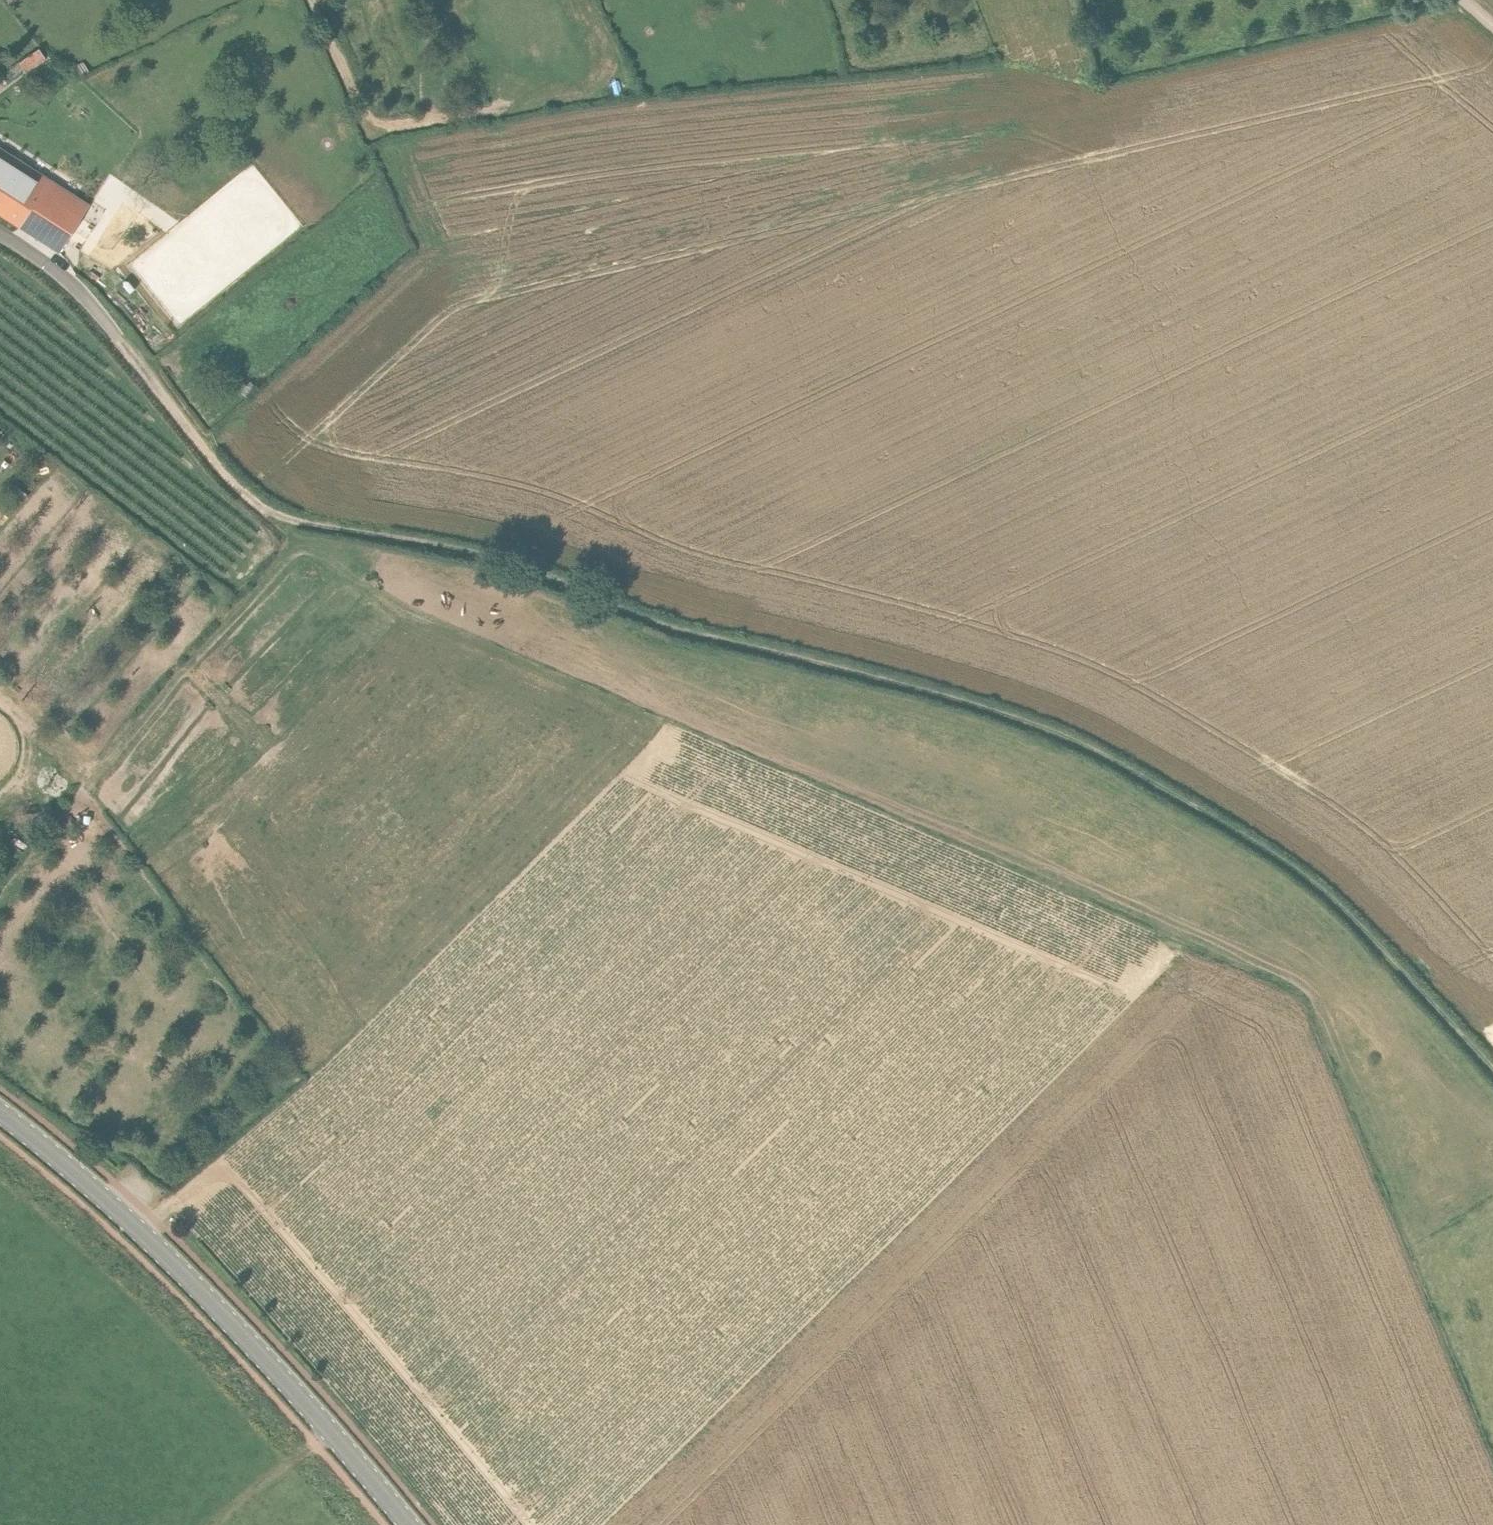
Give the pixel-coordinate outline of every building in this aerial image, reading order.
[(42,45),(22,58),(29,70),(49,57),(42,45)] [(22,221),(40,193),(30,187),(31,184),(18,175),(19,171),(4,162),(8,154),(0,148),(0,207),(22,221)] [(46,250),(80,223),(93,212),(81,195),(33,233),(46,250)]
